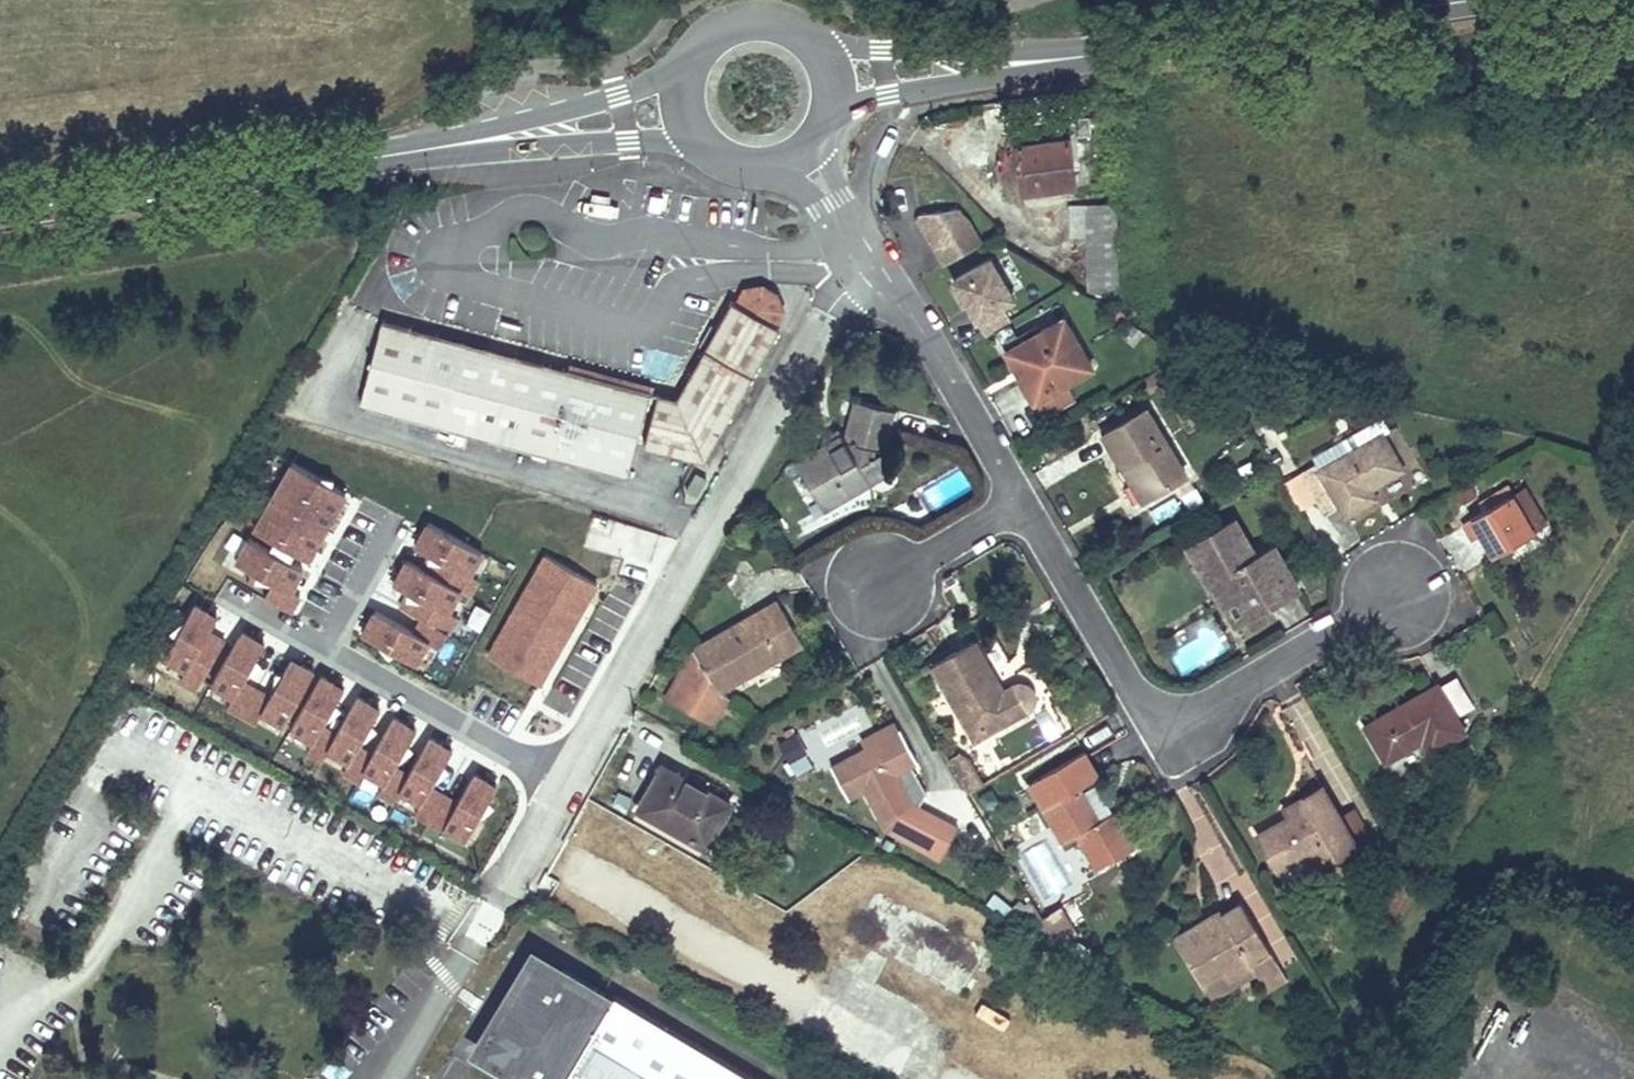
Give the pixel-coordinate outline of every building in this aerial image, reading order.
[(1069,138),(1017,145),(1023,189),(1075,182),(1074,179),(1085,178),(1084,166),(1073,168),(1069,138)] [(1091,294),(1120,294),(1117,208),(1088,208),(1091,294)] [(940,269),(983,244),(963,210),(917,215),(913,221),(940,269)] [(1008,256),(995,262),(1007,284),(1020,278),(1008,256)] [(992,257),(948,281),(972,325),(974,324),(1005,307),(1016,301),(1007,284),(995,262),(992,257)] [(677,399),(658,394),(645,447),(704,462),(779,329),(775,326),(783,311),(777,295),(762,287),(745,290),(737,305),(732,302),(730,306),(719,325),(677,399)] [(719,325),(730,306),(720,300),(709,319),(719,325)] [(1005,307),(974,324),(982,337),(1012,321),(1005,307)] [(1137,327),(1120,312),(1114,318),(1132,334),(1137,327)] [(468,433),(628,476),(651,391),(383,320),(360,404),(456,430),(457,430),(453,444),(464,448),(468,433)] [(1021,340),(1005,349),(1036,403),(1093,370),(1065,321),(1042,334),(1044,338),(1026,348),(1022,340),(1021,340)] [(1112,396),(1108,387),(1103,389),(1108,399),(1112,396)] [(895,410),(854,399),(844,438),(837,426),(822,435),(826,442),(795,461),(821,504),(866,477),(870,483),(893,470),(883,454),(895,410)] [(1150,496),(1185,475),(1147,409),(1107,433),(1116,448),(1113,450),(1123,468),(1131,463),(1150,496)] [(1402,470),(1382,436),(1390,431),(1382,418),(1342,441),(1349,454),(1319,471),(1315,465),(1300,473),(1324,515),(1338,507),(1344,516),(1375,499),(1369,489),(1402,470)] [(1113,450),(1116,448),(1107,433),(1103,434),(1113,450)] [(545,461),(547,455),(536,452),(534,458),(545,461)] [(290,611),(349,491),(289,462),(253,535),(250,534),(235,563),(273,582),(265,598),(290,611)] [(1150,496),(1131,463),(1123,468),(1142,501),(1150,496)] [(705,480),(695,474),(688,489),(697,494),(705,480)] [(870,483),(866,477),(821,504),(825,511),(870,483)] [(1524,487),(1511,495),(1533,533),(1546,525),(1524,487)] [(1485,539),(1494,555),(1533,533),(1511,495),(1464,521),(1473,539),(1486,532),(1489,537),(1485,539)] [(1235,520),(1230,523),(1251,560),(1257,556),(1235,520)] [(438,653),(489,554),(427,522),(412,553),(409,551),(365,637),(390,650),(388,655),(422,672),(433,651),(438,653)] [(1237,596),(1249,617),(1299,587),(1274,546),(1257,556),(1251,560),(1230,523),(1188,547),(1211,586),(1213,584),(1226,577),(1237,596)] [(543,690),(599,584),(540,552),(484,659),(543,690)] [(1213,584),(1224,603),(1237,596),(1226,577),(1213,584)] [(1249,617),(1237,596),(1224,603),(1237,624),(1249,617)] [(757,613),(770,635),(776,631),(770,620),(784,612),(778,601),(757,613)] [(416,817),(470,844),(500,785),(472,771),(459,795),(437,784),(457,744),(292,662),(275,695),(249,682),(270,640),(194,602),(159,671),(200,692),(205,682),(236,698),(233,704),(314,745),(311,751),(421,806),(416,817)] [(770,635),(757,613),(694,650),(666,700),(711,726),(728,698),(719,692),(781,656),(778,651),(800,639),(784,612),(770,620),(776,631),(770,635)] [(1183,678),(1227,650),(1212,625),(1167,652),(1183,678)] [(800,639),(778,651),(781,656),(803,644),(800,639)] [(1016,684),(1003,691),(975,642),(928,668),(971,743),(1028,711),(1033,705),(1035,700),(1034,694),(1031,688),(1026,684),(1022,683),(1016,684)] [(1438,688),(1437,686),(1366,727),(1385,761),(1416,743),(1415,741),(1421,737),(1422,740),(1429,752),(1464,732),(1455,717),(1473,706),(1456,677),(1438,688)] [(1045,710),(1033,717),(1048,741),(1060,733),(1045,710)] [(826,743),(857,729),(851,715),(820,729),(826,743)] [(866,749),(899,731),(895,723),(862,741),(866,749)] [(916,760),(899,731),(866,749),(832,767),(848,797),(865,789),(881,818),(886,815),(890,821),(901,829),(920,818),(895,772),(916,760)] [(797,733),(776,741),(790,778),(812,769),(797,733)] [(963,751),(945,760),(963,794),(980,784),(963,751)] [(1094,779),(1080,755),(1025,786),(1060,846),(1074,837),(1094,872),(1130,851),(1110,815),(1095,824),(1076,790),(1094,779)] [(639,809),(706,848),(717,829),(710,824),(723,800),(663,766),(639,809)] [(1210,912),(1257,895),(1212,779),(1183,790),(1206,851),(1194,856),(1207,889),(1202,891),(1210,912)] [(1291,817),(1258,834),(1278,869),(1308,852),(1317,869),(1357,846),(1343,822),(1323,787),(1294,804),(1299,812),(1291,817)] [(968,831),(983,823),(966,796),(952,804),(968,831)] [(723,800),(710,824),(717,829),(731,804),(723,800)] [(1291,817),(1299,812),(1294,804),(1286,808),(1291,817)] [(1357,848),(1370,841),(1355,814),(1343,822),(1357,846),(1357,848)] [(1308,852),(1278,869),(1287,886),(1317,869),(1308,852)] [(958,868),(932,853),(924,868),(950,883),(958,868)] [(987,949),(877,887),(850,935),(960,997),(964,990),(983,956),(987,949)] [(1268,992),(1288,981),(1241,902),(1222,913),(1219,910),(1201,920),(1206,928),(1201,930),(1197,923),(1174,936),(1202,984),(1224,971),(1230,979),(1252,966),(1257,974),(1268,992)] [(1056,911),(1069,931),(1075,928),(1062,907),(1056,911)] [(1042,920),(1059,946),(1079,934),(1075,928),(1069,931),(1056,911),(1042,920)] [(1197,923),(1201,930),(1206,928),(1201,920),(1197,923)] [(530,948),(464,1057),(500,1078),(748,1078),(530,948)] [(971,994),(991,960),(983,956),(964,990),(971,994)] [(1257,974),(1252,966),(1230,979),(1224,971),(1202,984),(1212,1000),(1257,974)] [(1019,1000),(1008,993),(1000,1005),(1010,1012),(1019,1000)]
